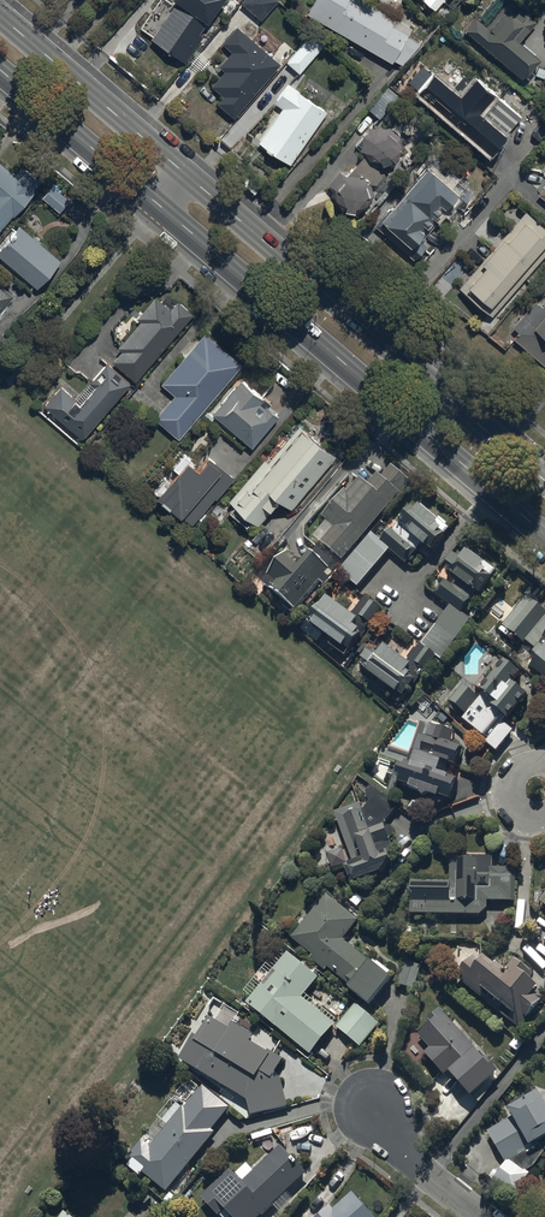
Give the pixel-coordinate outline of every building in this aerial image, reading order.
[(178,2),(152,40),(186,63),(205,36),(201,34),(209,23),(226,0),(175,0),(178,2)] [(241,3),(262,20),(278,1),(277,0),(243,0),(241,3)] [(403,66),(422,46),(409,37),(415,27),(368,0),(306,0),(312,4),(307,13),(393,64),(395,61),(403,66)] [(435,10),(442,2),(452,10),(460,0),(423,0),(435,10)] [(465,31),(522,79),(540,58),(519,41),(537,21),(513,0),(509,0),(486,26),(476,17),(465,31)] [(282,64),(237,26),(222,44),(232,52),(219,67),(225,72),(212,87),(223,97),(218,103),(236,118),(282,64)] [(313,32),(286,62),(300,74),(326,43),(313,32)] [(423,68),(406,86),(415,94),(419,91),(446,115),(440,121),(460,138),(465,132),(491,155),(523,118),(476,77),(471,82),(464,75),(452,88),(435,73),(432,76),(423,68)] [(282,107),(258,142),(292,165),(328,112),(299,93),(300,92),(288,84),(276,103),(282,107)] [(386,88),(368,108),(380,119),(398,99),(386,88)] [(334,195),(334,196),(334,198),(334,200),(335,201),(335,203),(336,204),(337,206),(338,207),(339,208),(340,210),(342,211),(343,212),(345,212),(346,213),(348,214),(349,214),(351,214),(353,214),(354,214),(356,214),(358,214),(359,213),(361,213),(362,212),(364,211),(365,210),(366,209),(367,208),(369,206),(369,205),(370,203),(371,202),(371,200),(372,199),(372,197),(372,195),(372,194),(372,192),(372,190),(371,189),(371,187),(370,186),(373,184),(376,187),(386,176),(378,167),(380,165),(382,165),(383,165),(385,165),(387,164),(388,164),(390,163),(391,162),(393,161),(394,160),(395,159),(397,158),(398,157),(398,155),(399,154),(400,152),(400,150),(401,149),(401,147),(401,145),(401,144),(401,142),(400,140),(400,139),(399,137),(398,136),(397,134),(396,133),(395,131),(394,130),(392,129),(390,128),(388,127),(386,127),(385,126),(383,126),(381,126),(379,126),(378,126),(376,127),(375,127),(373,128),(371,129),(370,130),(369,131),(367,132),(366,133),(365,134),(364,136),(364,137),(363,139),(362,141),(362,142),(362,144),(362,146),(362,147),(362,149),(362,151),(363,152),(364,154),(364,156),(365,157),(366,157),(346,177),(341,171),(328,183),(336,189),(334,191),(334,192),(334,193),(334,195)] [(473,194),(433,159),(374,227),(413,261),(426,247),(423,244),(427,240),(424,237),(453,203),(459,209),(473,194)] [(35,192),(33,191),(41,182),(22,166),(15,175),(0,162),(0,233),(14,216),(15,217),(35,192)] [(537,194),(544,201),(544,184),(537,194)] [(52,186),(42,198),(61,213),(70,202),(52,186)] [(459,288),(490,317),(544,255),(544,228),(527,212),(459,288)] [(0,249),(0,257),(39,289),(62,260),(19,226),(0,249)] [(14,296),(0,285),(0,313),(14,296)] [(136,382),(194,314),(178,301),(171,309),(157,297),(137,319),(141,322),(118,349),(122,352),(113,362),(136,382)] [(513,338),(544,366),(544,302),(542,306),(535,300),(512,327),(518,332),(513,338)] [(180,440),(242,365),(204,334),(162,385),(175,396),(155,420),(180,440)] [(62,387),(45,406),(83,440),(132,384),(107,362),(75,399),(62,387)] [(241,379),(211,414),(253,449),(280,417),(269,408),(272,405),(241,379)] [(293,510),(337,457),(300,425),(268,463),(264,459),(229,502),(235,507),(230,513),(248,528),(254,521),(260,526),(281,500),(293,510)] [(159,494),(157,497),(193,527),(215,499),(217,501),(236,479),(209,457),(199,469),(197,468),(198,466),(183,454),(172,468),(179,473),(172,483),(163,476),(153,489),(159,494)] [(335,530),(321,546),(344,564),(411,484),(393,468),(382,480),(377,476),(368,487),(361,480),(348,495),(345,492),(322,520),(335,530)] [(421,506),(415,513),(412,511),(395,532),(393,530),(381,544),(372,535),(339,573),(358,589),(389,552),(406,566),(421,549),(425,553),(428,549),(433,553),(446,538),(443,535),(448,529),(421,506)] [(318,550),(304,567),(288,553),(262,584),(296,613),(320,585),(323,587),(340,568),(318,550)] [(435,627),(455,643),(471,622),(462,615),(476,595),(481,599),(493,582),(491,581),(497,571),(470,551),(465,558),(461,556),(457,561),(453,558),(446,568),(450,571),(448,573),(456,579),(454,581),(456,583),(453,586),(444,581),(434,596),(450,607),(435,627)] [(528,597),(498,632),(507,639),(511,634),(525,646),(526,644),(537,653),(531,660),(534,663),(530,667),(544,680),(544,612),(528,597)] [(351,618),(326,602),(321,611),(316,608),(310,619),(311,620),(308,625),(312,628),(310,631),(331,645),(329,649),(349,662),(383,610),(364,598),(351,618)] [(455,643),(435,627),(406,666),(380,647),(377,650),(372,657),(369,655),(358,671),(384,689),(381,694),(399,707),(415,685),(426,670),(432,675),(455,643)] [(465,717),(462,720),(483,738),(500,717),(508,724),(528,700),(512,686),(521,676),(505,663),(480,693),(484,696),(480,701),(463,686),(449,702),(465,717)] [(455,775),(437,769),(440,759),(456,764),(462,743),(450,739),(453,729),(426,720),(423,731),(418,729),(412,748),(414,748),(410,761),(404,759),(403,763),(397,761),(393,773),(397,775),(395,780),(449,797),(456,776),(455,775)] [(351,860),(347,861),(357,887),(383,877),(391,866),(387,855),(394,852),(385,827),(398,807),(371,786),(367,791),(369,805),(363,813),(360,804),(334,814),(337,821),(351,860)] [(510,899),(511,864),(492,864),(492,852),(460,852),(460,856),(449,856),(449,878),(409,878),(409,911),(479,912),(486,906),(486,899),(510,899)] [(326,897),(291,940),(313,958),(310,962),(324,973),(327,970),(350,989),(346,994),(367,1012),(395,978),(374,960),(370,964),(344,943),(359,924),(326,897)] [(267,967),(258,978),(265,984),(246,1008),(310,1058),(335,1027),(302,1001),(318,981),(287,957),(275,973),(267,967)] [(472,957),(454,980),(519,1032),(544,999),(528,986),(534,978),(514,962),(507,972),(499,966),(496,970),(485,961),(482,965),(472,957)] [(356,1005),(336,1029),(360,1049),(380,1025),(356,1005)] [(193,1037),(180,1062),(248,1103),(252,1119),(288,1110),(281,1080),(273,1082),(284,1062),(267,1053),(267,1054),(250,1045),(254,1038),(234,1027),(239,1017),(223,1009),(216,1022),(211,1019),(199,1040),(193,1037)] [(484,1063),(441,1012),(426,1024),(429,1028),(419,1037),(431,1051),(424,1058),(443,1080),(449,1075),(471,1101),(499,1077),(486,1061),(484,1063)] [(151,1150),(142,1144),(125,1166),(141,1179),(144,1175),(168,1195),(215,1135),(213,1134),(230,1111),(201,1088),(151,1150)] [(487,1134),(505,1166),(544,1143),(544,1104),(539,1094),(508,1112),(512,1120),(487,1134)] [(201,1199),(217,1216),(223,1216),(226,1213),(230,1216),(263,1216),(307,1177),(281,1149),(242,1184),(230,1172),(201,1199)] [(352,1196),(335,1211),(331,1206),(318,1216),(371,1216),(352,1196)]
